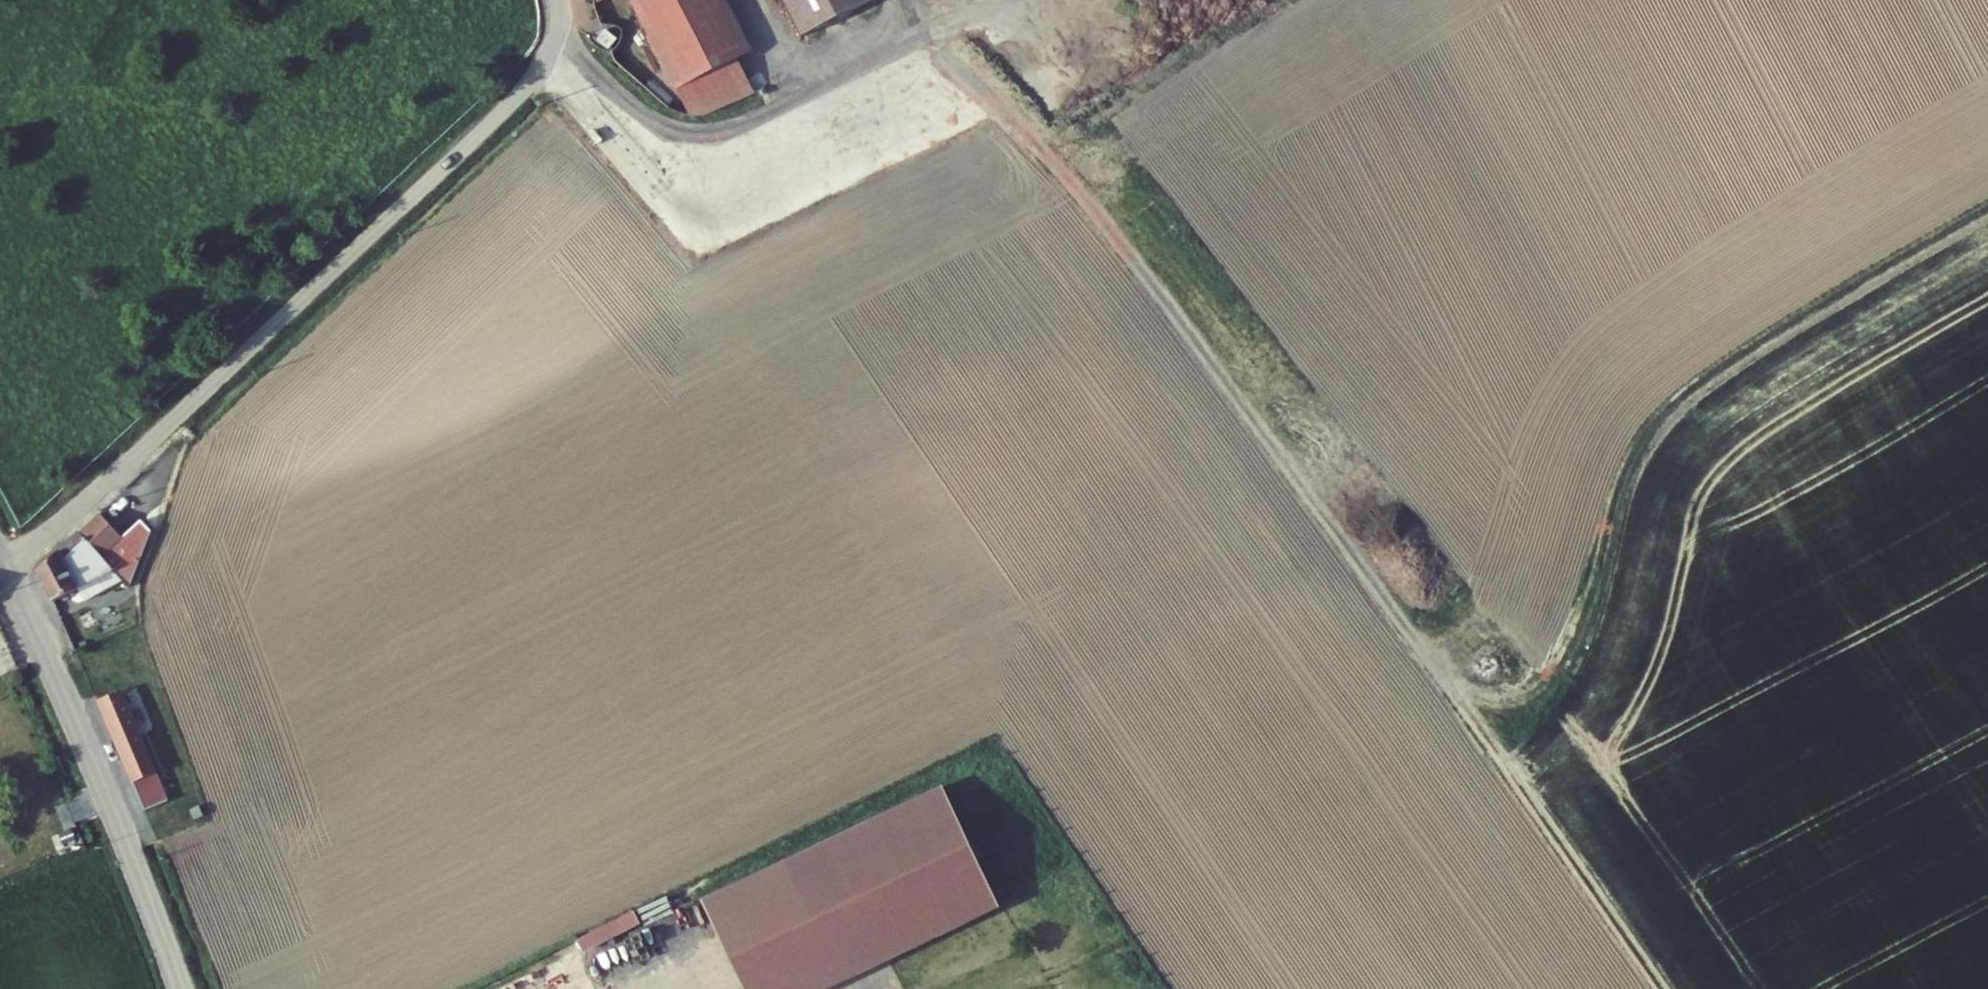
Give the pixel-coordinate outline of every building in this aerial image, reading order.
[(732,98),(689,0),(617,0),(615,1),(667,122),(675,122),(732,98)] [(780,41),(857,8),(854,0),(762,0),(780,41)] [(32,565),(46,596),(69,581),(78,592),(110,566),(120,575),(138,523),(128,513),(112,530),(91,509),(35,561),(32,565)] [(120,763),(136,799),(160,788),(157,780),(163,777),(151,753),(157,751),(136,706),(132,708),(118,676),(93,687),(126,760),(120,763)] [(939,788),(698,898),(740,988),(809,988),(993,905),(939,788)]
